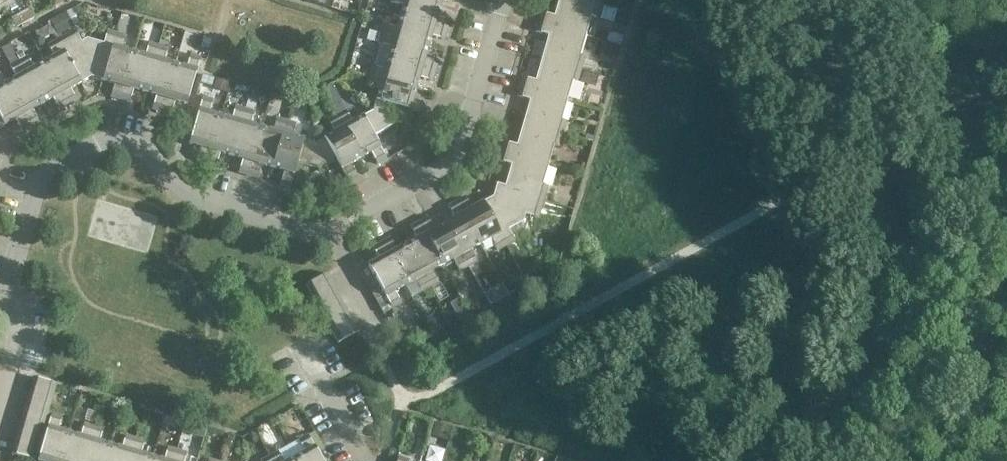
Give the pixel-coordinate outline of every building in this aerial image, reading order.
[(5,8),(14,4),(12,0),(0,0),(5,8)] [(419,0),(390,0),(390,2),(403,6),(399,17),(446,31),(449,21),(436,17),(439,6),(419,0)] [(577,0),(558,0),(553,16),(541,13),(538,22),(577,34),(582,14),(595,18),(599,7),(577,0)] [(71,9),(67,12),(75,26),(79,24),(71,9)] [(66,13),(51,21),(59,36),(74,28),(66,13)] [(620,13),(616,26),(626,29),(630,16),(620,13)] [(18,15),(11,19),(16,27),(23,23),(18,15)] [(446,31),(399,17),(396,28),(383,24),(380,34),(427,48),(431,37),(443,41),(446,31)] [(577,34),(538,22),(535,32),(548,36),(541,58),(580,71),(584,57),(571,54),(577,34)] [(75,31),(56,41),(80,83),(91,77),(102,81),(116,34),(107,31),(103,44),(87,39),(81,42),(75,31)] [(126,37),(116,34),(102,81),(113,84),(110,97),(120,100),(133,52),(122,49),(126,37)] [(427,48),(380,34),(378,44),(390,47),(387,59),(434,73),(437,63),(424,59),(427,48)] [(204,37),(201,46),(208,48),(211,39),(204,37)] [(80,83),(56,41),(47,46),(54,57),(44,63),(68,105),(76,101),(70,89),(80,83)] [(606,41),(602,52),(618,56),(621,46),(606,41)] [(145,55),(133,52),(120,100),(130,103),(133,90),(145,93),(158,46),(148,43),(145,55)] [(168,48),(158,46),(145,93),(156,96),(152,109),(162,112),(175,64),(164,61),(168,48)] [(186,68),(175,64),(162,112),(172,114),(175,102),(187,105),(200,58),(190,55),(186,68)] [(27,57),(18,62),(42,104),(52,99),(59,110),(68,105),(44,63),(34,68),(27,57)] [(580,71),(541,58),(535,81),(522,77),(520,87),(558,98),(564,79),(577,83),(580,71)] [(434,73),(387,59),(384,70),(371,66),(368,76),(415,89),(418,78),(432,82),(434,73)] [(42,104),(18,62),(10,67),(16,79),(6,84),(30,126),(39,122),(32,110),(42,104)] [(587,72),(583,84),(595,87),(599,75),(587,72)] [(415,89),(368,76),(365,85),(378,89),(372,111),(391,126),(397,107),(422,115),(425,104),(412,100),(415,89)] [(216,79),(213,89),(226,93),(229,82),(216,79)] [(5,126),(14,120),(21,131),(30,126),(6,84),(0,87),(0,117),(5,126)] [(330,84),(322,88),(328,98),(336,94),(330,84)] [(558,98),(520,87),(517,96),(529,100),(523,123),(562,134),(566,121),(553,118),(558,98)] [(213,100),(202,97),(193,127),(189,144),(201,148),(197,161),(206,163),(220,116),(209,113),(213,100)] [(231,119),(220,116),(206,163),(216,166),(220,153),(231,156),(244,109),(235,106),(231,119)] [(254,112),(244,109),(231,156),(242,159),(238,172),(248,175),(262,128),(250,125),(254,112)] [(345,110),(337,115),(360,159),(370,153),(377,164),(387,159),(374,136),(391,126),(372,111),(352,122),(345,110)] [(360,159),(337,115),(328,120),(334,131),(314,143),(317,167),(335,158),(347,181),(356,176),(350,164),(360,159)] [(273,131),(262,128),(248,175),(258,178),(262,165),(272,168),(286,121),(277,118),(273,131)] [(296,123),(286,121),(272,168),(283,171),(280,184),(291,187),(298,162),(317,167),(314,143),(292,136),(296,123)] [(562,134),(523,123),(516,145),(504,142),(501,151),(540,163),(545,143),(558,147),(562,134)] [(540,163),(501,151),(498,161),(511,165),(505,186),(544,197),(547,186),(534,182),(540,163)] [(493,197),(480,203),(506,246),(515,242),(508,230),(523,221),(525,215),(538,218),(544,197),(505,186),(496,184),(493,197)] [(468,202),(465,197),(457,202),(480,245),(491,239),(497,251),(506,246),(480,203),(471,208),(468,202)] [(480,245),(457,202),(448,207),(454,218),(444,224),(468,267),(477,263),(470,251),(480,245)] [(434,229),(427,218),(419,223),(442,266),(453,260),(459,272),(468,267),(444,224),(434,229)] [(442,266),(419,223),(410,228),(416,239),(406,245),(430,288),(439,283),(432,272),(442,266)] [(396,250),(390,239),(381,244),(404,287),(415,281),(421,293),(430,288),(406,245),(396,250)] [(404,287),(381,244),(372,249),(378,260),(368,267),(392,309),(401,304),(394,292),(404,287)] [(531,267),(521,272),(527,285),(538,279),(531,267)] [(333,286),(326,274),(306,285),(312,297),(333,286)] [(509,283),(503,286),(509,295),(517,291),(514,284),(509,283)] [(339,298),(333,286),(312,297),(319,309),(339,298)] [(345,310),(339,298),(319,309),(325,321),(345,310)] [(470,305),(465,308),(470,316),(479,310),(477,306),(470,305)] [(463,308),(454,313),(459,322),(468,317),(463,308)] [(352,321),(345,310),(325,321),(332,332),(352,321)] [(358,333),(352,321),(332,332),(338,344),(358,333)] [(435,325),(428,328),(432,336),(439,333),(435,325)] [(56,383),(33,377),(32,380),(29,390),(52,396),(56,383)] [(52,396),(29,390),(26,403),(48,409),(52,396)] [(48,409),(26,403),(22,415),(45,422),(48,409)] [(45,422),(22,415),(18,428),(41,435),(45,422)] [(68,434),(57,430),(61,418),(51,415),(37,460),(61,460),(68,434)] [(68,434),(61,460),(83,460),(93,427),(83,424),(79,437),(68,434)] [(93,427),(83,460),(105,460),(110,446),(99,442),(102,430),(93,427)] [(41,435),(18,428),(15,441),(37,447),(41,435)] [(110,446),(105,460),(128,460),(134,439),(125,436),(121,449),(110,446)] [(294,458),(296,460),(322,460),(308,436),(298,441),(304,453),(294,458)] [(134,439),(128,460),(151,460),(152,457),(140,454),(144,441),(134,439)] [(37,447),(15,441),(11,454),(34,460),(37,447)] [(152,457),(151,460),(173,460),(176,451),(167,448),(163,460),(152,457)] [(176,451),(173,460),(184,460),(186,454),(176,451)] [(269,457),(272,460),(283,460),(278,452),(269,457)]
